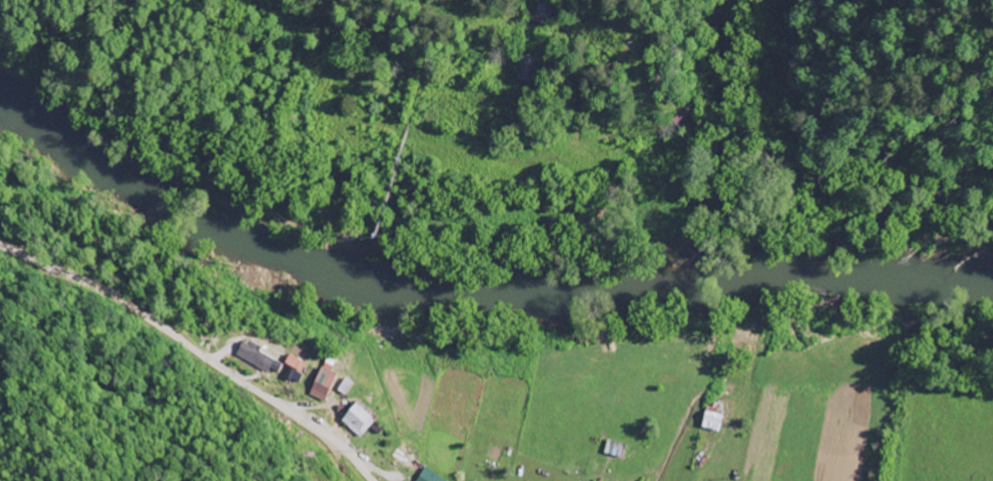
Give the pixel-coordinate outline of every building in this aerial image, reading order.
[(519,83),(536,83),(536,57),(520,56),(519,83)] [(284,365),(244,343),(236,358),(268,376),(271,371),(278,375),(284,365)] [(310,397),(325,404),(338,377),(323,369),(310,397)] [(379,420),(360,403),(342,422),(361,440),(379,420)] [(703,431),(720,433),(724,408),(707,405),(703,431)] [(426,469),(418,480),(444,480),(426,469)]
